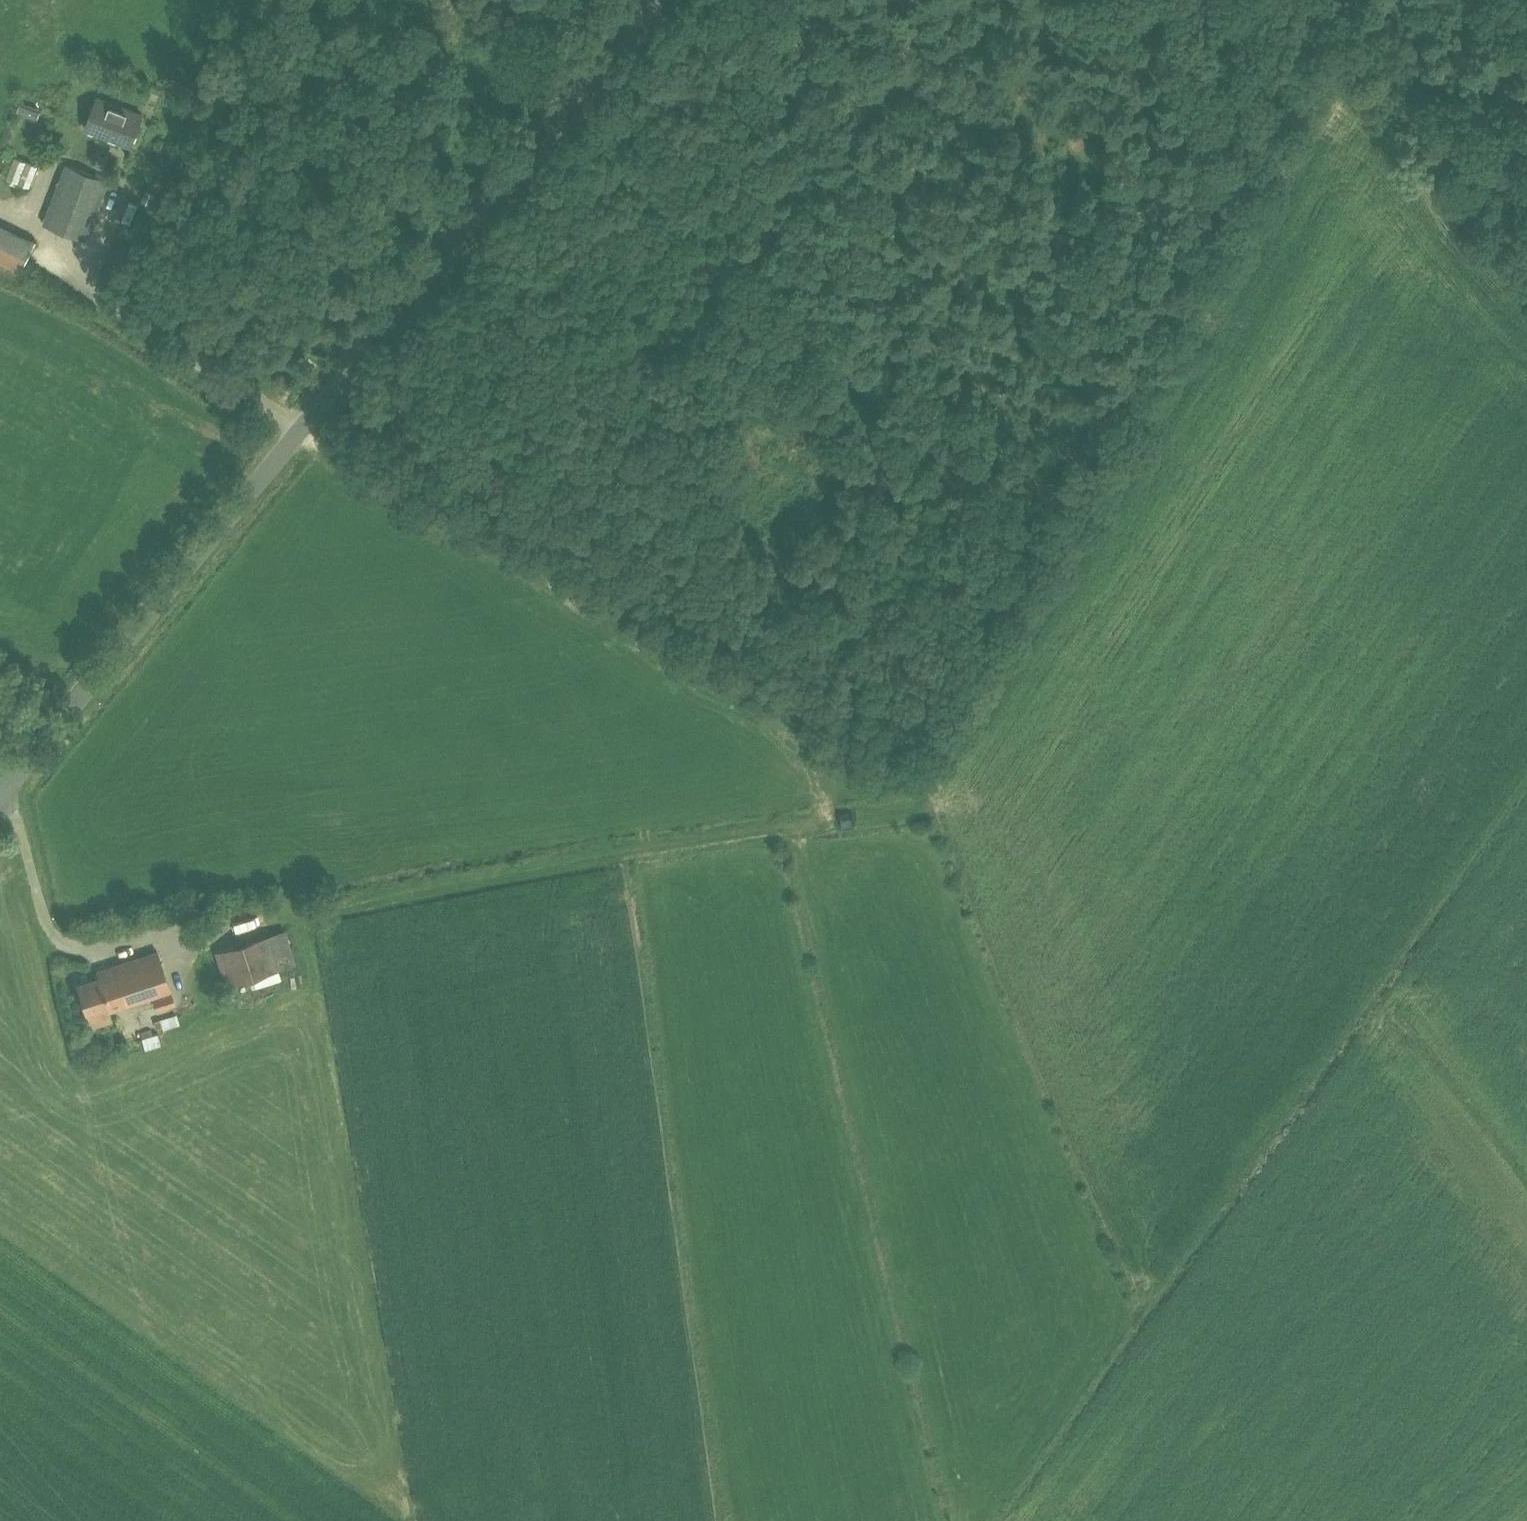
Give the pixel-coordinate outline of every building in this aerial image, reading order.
[(131,144),(143,113),(98,96),(86,127),(131,144)] [(38,192),(46,165),(23,158),(15,185),(38,192)] [(87,239),(111,179),(66,162),(43,222),(87,239)] [(37,240),(0,223),(0,262),(21,271),(37,240)] [(225,984),(296,962),(285,928),(214,950),(225,984)] [(157,1008),(175,1002),(157,949),(97,969),(99,975),(77,982),(87,1010),(108,1003),(110,1010),(153,995),(157,1008)] [(145,1048),(161,1043),(158,1032),(142,1036),(145,1048)]
